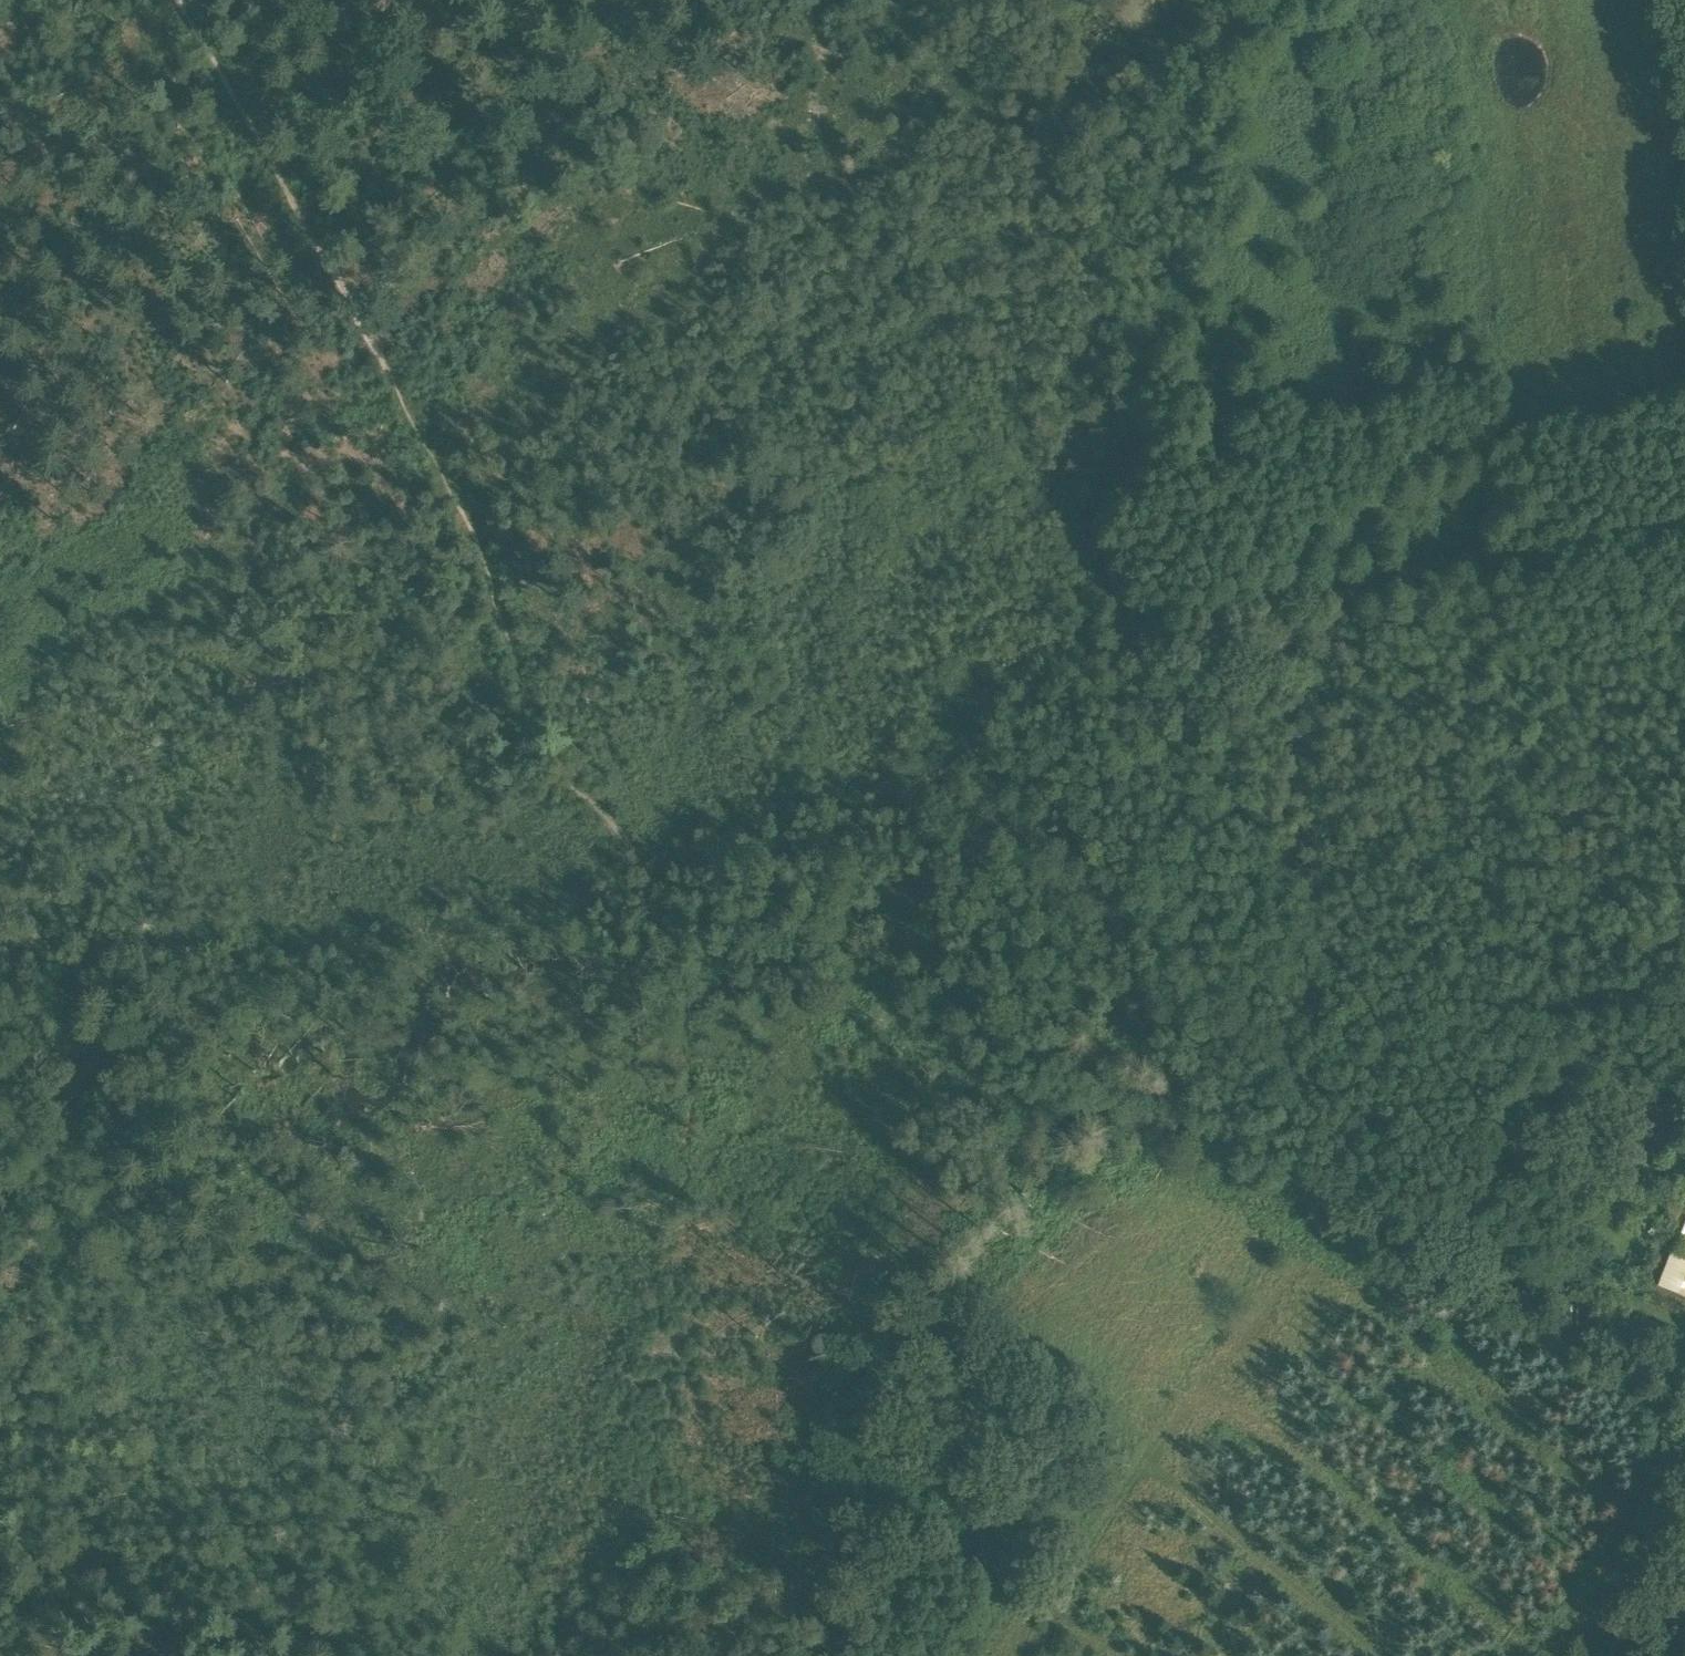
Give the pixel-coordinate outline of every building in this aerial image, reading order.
[(1658,1285),(1680,1293),(1684,1281),(1684,1256),(1672,1251),(1658,1285)]
